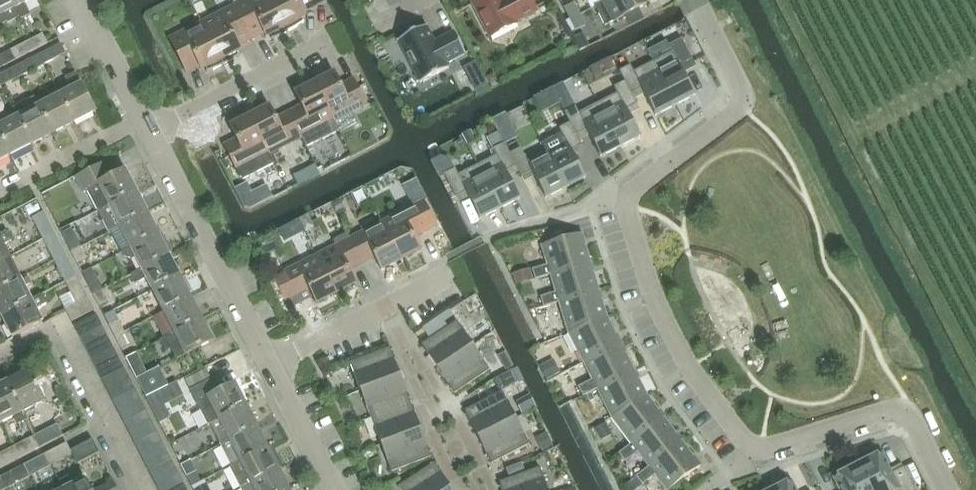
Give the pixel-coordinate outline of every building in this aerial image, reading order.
[(20,16),(15,7),(14,8),(10,0),(0,0),(0,26),(20,16)] [(21,19),(31,14),(25,2),(30,0),(10,0),(14,8),(15,7),(20,16),(21,19)] [(271,0),(247,0),(234,7),(250,39),(263,33),(265,37),(269,35),(271,40),(277,37),(282,35),(288,32),(271,0)] [(288,32),(293,29),(299,26),(304,23),(301,19),(305,16),(303,12),(325,1),(324,0),(271,0),(288,32)] [(537,11),(531,0),(476,0),(471,3),(490,38),(517,24),(516,22),(537,11)] [(595,6),(606,26),(614,22),(647,5),(645,0),(607,0),(604,2),(595,6)] [(574,3),(564,8),(570,20),(580,14),(574,3)] [(234,59),(239,56),(236,52),(240,50),(238,46),(250,39),(234,7),(201,23),(223,66),(228,63),(234,59)] [(580,14),(570,20),(576,31),(585,26),(580,14)] [(204,68),(206,73),(212,71),(218,68),(223,66),(201,23),(169,40),(186,72),(198,66),(200,70),(204,68)] [(398,41),(420,83),(449,68),(447,64),(466,54),(454,32),(435,42),(427,26),(398,41)] [(36,50),(42,47),(49,43),(44,33),(31,40),(36,50)] [(672,52),(653,62),(675,106),(695,95),(681,68),(694,62),(682,39),(669,46),(672,52)] [(31,40),(9,51),(14,61),(36,50),(31,40)] [(44,65),(66,54),(61,43),(38,55),(44,65)] [(9,51),(0,56),(0,69),(14,61),(9,51)] [(38,55),(17,66),(22,77),(44,65),(38,55)] [(475,62),(463,68),(475,91),(487,84),(475,62)] [(619,71),(625,82),(631,94),(632,94),(642,89),(655,116),(675,106),(653,62),(634,72),(630,65),(619,71)] [(0,75),(0,85),(1,88),(22,77),(17,66),(0,75)] [(71,89),(59,95),(74,123),(95,112),(81,84),(76,74),(75,73),(65,78),(71,89)] [(341,87),(334,74),(314,84),(333,120),(366,104),(354,80),(341,87)] [(617,93),(598,103),(620,147),(640,137),(627,110),(637,104),(632,94),(631,94),(625,82),(614,87),(617,93)] [(296,128),(301,137),(306,147),(338,131),(333,120),(314,84),(295,94),(301,107),(289,114),(296,128)] [(59,95),(38,106),(52,134),(74,123),(59,95)] [(12,109),(16,117),(29,142),(31,145),(52,134),(38,106),(34,98),(12,109)] [(576,107),(565,112),(570,123),(576,136),(577,135),(587,130),(601,157),(620,147),(598,103),(579,113),(576,107)] [(269,107),(250,117),(268,154),(301,137),(296,128),(289,114),(276,120),(269,107)] [(0,125),(0,138),(9,156),(31,145),(29,142),(16,117),(0,125)] [(274,164),(268,154),(250,117),(230,127),(237,140),(224,147),(241,180),(274,164)] [(563,135),(543,145),(565,188),(585,178),(572,151),(582,146),(577,135),(576,136),(570,123),(559,128),(563,135)] [(9,156),(0,138),(0,160),(9,156)] [(497,155),(477,166),(500,209),(520,198),(506,172),(516,167),(509,154),(510,154),(505,143),(494,149),(497,155)] [(510,154),(509,154),(516,167),(521,177),(532,172),(546,198),(565,188),(547,153),(528,163),(524,155),(521,148),(510,154)] [(452,170),(447,160),(441,158),(434,162),(441,176),(444,174),(446,174),(452,170)] [(104,163),(76,177),(84,193),(87,191),(98,212),(136,192),(125,171),(111,178),(104,163)] [(500,209),(477,166),(461,174),(457,168),(452,170),(446,174),(444,174),(456,197),(466,192),(480,219),(500,209)] [(251,209),(272,198),(266,186),(252,194),(246,183),(234,189),(244,208),(251,209)] [(136,192),(98,212),(108,232),(118,227),(119,228),(147,213),(136,192)] [(427,200),(423,193),(410,199),(414,207),(427,200)] [(382,224),(400,260),(420,250),(414,237),(437,225),(425,202),(382,224)] [(45,213),(32,219),(43,240),(55,234),(45,213)] [(147,213),(119,228),(130,249),(158,235),(147,213)] [(381,270),(400,260),(382,224),(349,240),(361,263),(374,257),(381,270)] [(60,231),(72,252),(81,248),(69,226),(60,231)] [(0,235),(0,262),(9,258),(3,246),(12,241),(7,231),(0,235)] [(120,254),(122,258),(131,260),(135,259),(141,270),(169,256),(171,255),(171,251),(168,244),(165,243),(160,233),(158,235),(130,249),(120,254)] [(331,240),(335,248),(317,257),(336,293),(355,283),(349,270),(361,263),(349,240),(346,233),(331,240)] [(532,270),(535,279),(551,275),(551,274),(591,262),(582,233),(542,246),(548,265),(532,270)] [(55,234),(43,240),(54,262),(66,255),(55,234)] [(72,252),(77,263),(87,258),(81,248),(72,252)] [(66,255),(54,262),(65,283),(77,277),(66,255)] [(169,256),(141,270),(131,275),(135,284),(145,279),(152,292),(180,277),(169,256)] [(336,293),(317,257),(285,273),(296,297),(309,290),(316,303),(336,293)] [(0,262),(0,290),(20,279),(9,258),(0,262)] [(541,297),(544,307),(560,302),(559,302),(599,289),(591,262),(551,274),(551,275),(556,292),(541,297)] [(82,274),(93,295),(104,289),(93,269),(82,274)] [(0,290),(0,315),(1,317),(32,301),(31,299),(25,287),(32,284),(29,277),(21,281),(20,279),(0,290)] [(77,277),(65,283),(77,307),(80,305),(89,300),(77,277)] [(180,277),(152,292),(163,313),(191,299),(180,277)] [(295,299),(287,284),(275,290),(283,305),(295,299)] [(104,289),(93,295),(99,307),(110,301),(104,289)] [(559,302),(560,302),(569,333),(608,317),(599,289),(559,302)] [(32,301),(1,317),(12,338),(43,322),(36,310),(48,303),(44,294),(32,301)] [(163,313),(174,334),(202,320),(191,299),(163,313)] [(77,307),(67,312),(72,322),(94,311),(89,300),(80,305),(77,307)] [(95,314),(74,326),(79,335),(100,324),(95,314)] [(444,322),(440,317),(423,328),(430,339),(441,332),(447,327),(444,322)] [(569,333),(584,362),(621,344),(608,317),(569,333)] [(109,326),(115,338),(126,332),(120,320),(109,326)] [(174,334),(164,340),(175,361),(184,356),(213,341),(202,320),(174,334)] [(427,354),(437,369),(473,346),(457,321),(447,327),(441,332),(421,345),(427,354)] [(80,336),(79,336),(85,347),(107,335),(102,325),(101,325),(80,336)] [(121,348),(131,343),(126,332),(115,338),(121,348)] [(107,335),(85,347),(90,358),(113,346),(107,335)] [(583,396),(598,389),(597,388),(634,369),(621,344),(584,362),(593,379),(578,387),(583,396)] [(113,346),(90,358),(96,369),(118,357),(113,346)] [(490,370),(473,346),(437,369),(448,385),(454,394),(490,370)] [(394,359),(390,348),(350,364),(360,391),(400,376),(394,359)] [(118,357),(96,369),(101,379),(102,379),(124,368),(118,357)] [(512,368),(508,360),(499,364),(504,373),(512,368)] [(579,380),(575,367),(543,378),(547,390),(579,380)] [(103,379),(108,390),(130,378),(125,368),(103,379)] [(159,368),(137,379),(146,397),(168,386),(159,368)] [(611,416),(613,417),(648,395),(634,369),(597,388),(598,389),(611,416)] [(513,370),(496,378),(502,391),(519,383),(513,370)] [(24,412),(45,401),(29,371),(7,382),(23,412),(24,412)] [(400,376),(360,391),(371,418),(411,403),(400,376)] [(108,390),(113,400),(136,389),(130,378),(108,390)] [(214,378),(189,391),(201,414),(207,426),(210,425),(218,421),(246,406),(235,384),(221,391),(214,378)] [(2,423),(14,417),(18,424),(28,419),(24,412),(23,412),(7,382),(0,386),(0,420),(2,423)] [(182,405),(154,417),(159,428),(196,412),(183,383),(174,387),(182,405)] [(568,391),(573,400),(581,396),(577,387),(568,391)] [(113,400),(119,412),(141,400),(136,389),(113,400)] [(478,438),(516,418),(502,392),(464,411),(469,421),(469,422),(478,438)] [(613,417),(631,444),(632,444),(665,419),(648,395),(613,417)] [(119,412),(125,423),(147,412),(141,400),(119,412)] [(411,403),(371,418),(381,445),(421,430),(411,403)] [(210,425),(221,446),(257,427),(246,406),(218,421),(210,425)] [(125,423),(131,434),(153,423),(147,412),(125,423)] [(478,438),(491,464),(529,445),(516,418),(478,438)] [(638,452),(649,466),(650,467),(683,442),(665,419),(632,444),(631,444),(619,453),(625,462),(638,452)] [(131,434),(136,444),(158,433),(153,423),(131,434)] [(41,448),(63,436),(57,424),(35,436),(41,448)] [(595,429),(600,437),(610,432),(605,424),(595,429)] [(221,446),(232,467),(268,448),(257,427),(221,446)] [(427,447),(421,430),(381,445),(391,473),(431,458),(427,447)] [(136,444),(142,455),(163,444),(158,433),(136,444)] [(35,436),(14,447),(20,459),(41,448),(35,436)] [(92,440),(71,451),(78,464),(99,453),(92,440)] [(655,475),(667,489),(668,489),(701,465),(683,442),(650,467),(649,466),(636,476),(642,485),(655,475)] [(73,456),(72,453),(66,443),(44,454),(51,467),(73,456)] [(142,455),(147,466),(169,455),(163,444),(142,455)] [(0,454),(0,469),(20,459),(14,447),(0,454)] [(272,457),(268,448),(232,467),(230,468),(241,489),(279,470),(281,468),(281,464),(278,458),(276,456),(272,457)] [(176,454),(182,466),(192,461),(186,449),(176,454)] [(856,462),(870,489),(915,489),(904,467),(891,474),(881,454),(876,456),(874,453),(856,462)] [(23,465),(30,478),(51,467),(44,454),(23,465)] [(147,466),(153,477),(174,466),(169,455),(147,466)] [(182,466),(187,477),(197,472),(192,461),(182,466)] [(856,462),(838,471),(840,475),(835,477),(841,489),(870,489),(856,462)] [(434,464),(399,487),(401,489),(448,489),(450,488),(440,473),(434,464)] [(2,476),(8,489),(30,478),(23,465),(2,476)] [(153,477),(157,486),(179,475),(174,466),(153,477)] [(539,468),(499,483),(502,489),(547,489),(539,468)] [(279,470),(241,489),(289,489),(279,470)] [(157,486),(160,489),(173,489),(184,485),(179,475),(157,486)] [(8,489),(2,476),(0,477),(0,489),(6,489),(8,489)] [(85,479),(72,486),(67,478),(59,482),(63,489),(90,489),(85,479)] [(765,489),(795,489),(790,482),(785,484),(783,480),(765,489)] [(113,482),(97,489),(117,489),(113,482)]
